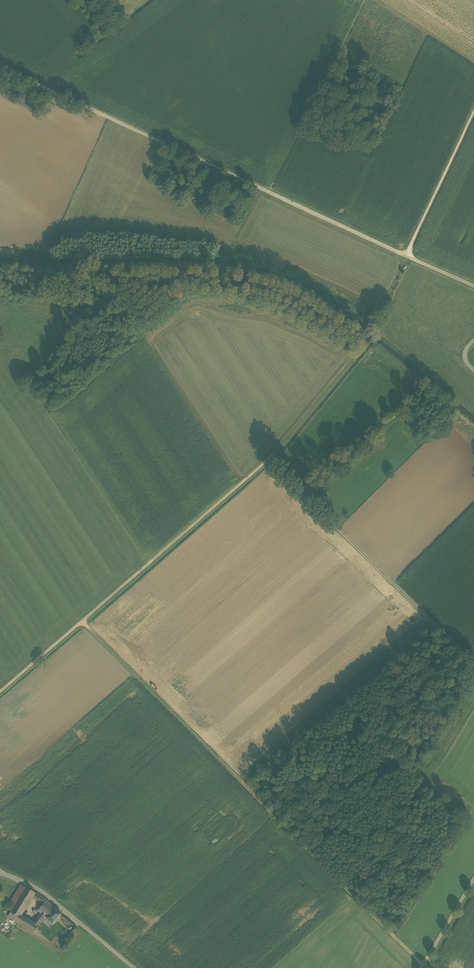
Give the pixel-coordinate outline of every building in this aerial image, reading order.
[(45,901),(43,899),(21,886),(7,908),(12,911),(7,918),(33,936),(45,919),(40,915),(34,924),(23,916),(33,901),(41,906),(45,901)] [(45,901),(37,913),(40,915),(45,919),(53,926),(63,916),(45,901)]
